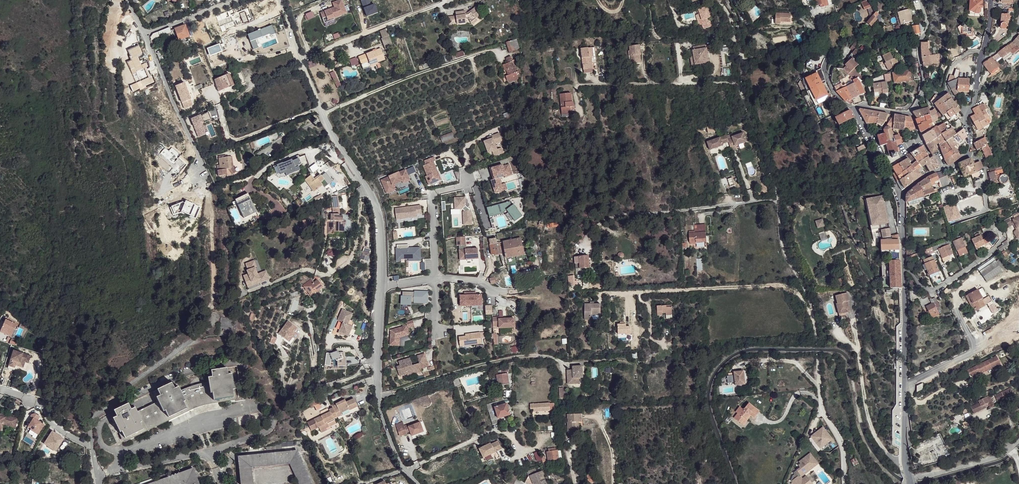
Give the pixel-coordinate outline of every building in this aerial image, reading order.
[(347,13),(342,0),(339,0),(333,2),(334,7),(320,12),(325,23),(329,22),(328,20),(334,18),(347,13)] [(970,11),(974,11),(975,13),(978,13),(980,12),(980,11),(981,11),(981,4),(982,1),(976,1),(976,0),(971,0),(970,11)] [(448,16),(449,24),(456,23),(457,23),(466,22),(466,18),(468,18),(468,19),(470,21),(472,24),(477,20),(475,18),(481,13),(476,6),(467,13),(467,14),(465,14),(465,13),(465,10),(455,12),(456,15),(448,16)] [(707,7),(698,10),(699,14),(701,13),(703,20),(704,20),(705,24),(703,24),(704,29),(712,26),(710,17),(711,17),(707,7)] [(897,13),(899,17),(901,17),(903,24),(912,21),(908,9),(897,13)] [(701,13),(699,14),(697,15),(700,25),(703,24),(705,24),(704,20),(703,20),(701,13)] [(792,13),(777,13),(776,24),(781,24),(781,22),(791,22),(791,21),(792,13)] [(867,23),(871,26),(875,21),(877,19),(876,17),(873,15),(871,18),(867,23)] [(1004,30),(1005,29),(1006,22),(1007,22),(1008,16),(999,16),(998,27),(998,28),(999,30),(1001,31),(1003,31),(1004,30)] [(186,25),(181,27),(185,38),(189,36),(186,25)] [(912,26),(914,34),(920,33),(919,25),(912,26)] [(181,27),(175,29),(179,40),(185,38),(181,27)] [(968,27),(962,28),(962,34),(965,34),(965,36),(973,36),(973,28),(971,28),(968,27)] [(154,33),(150,37),(152,40),(168,33),(166,29),(154,33)] [(387,31),(379,34),(382,41),(389,38),(387,31)] [(393,49),(389,38),(382,41),(381,42),(386,52),(393,49)] [(507,43),(509,49),(513,47),(514,50),(519,49),(520,48),(517,39),(507,43)] [(921,49),(922,59),(924,66),(937,64),(936,60),(935,54),(931,55),(929,48),(928,42),(925,43),(925,42),(921,43),(921,49)] [(1007,46),(1011,51),(1016,47),(1012,43),(1007,46)] [(640,55),(641,55),(641,46),(636,46),(636,45),(633,45),(633,46),(631,46),(631,50),(629,50),(629,55),(631,55),(631,59),(631,63),(631,64),(640,64),(640,55)] [(882,45),(876,48),(879,54),(885,50),(882,45)] [(707,50),(707,46),(695,47),(695,51),(694,51),(695,56),(695,65),(710,64),(708,49),(707,50)] [(1000,56),(1001,58),(1003,57),(1011,51),(1007,46),(998,53),(1000,56)] [(380,48),(358,56),(363,68),(370,65),(370,64),(377,61),(384,58),(380,48)] [(581,49),(584,73),(592,72),(592,70),(597,70),(595,48),(581,49)] [(890,53),(882,56),(885,63),(889,70),(894,67),(894,69),(900,66),(896,58),(893,59),(890,53)] [(845,65),(846,66),(843,69),(850,76),(854,80),(857,78),(858,78),(861,75),(854,69),(859,64),(853,58),(845,65)] [(983,64),(990,73),(997,67),(991,58),(983,64)] [(513,64),(513,62),(508,64),(504,65),(506,70),(507,75),(508,76),(516,73),(513,64)] [(806,64),(804,64),(803,67),(802,69),(804,70),(808,73),(813,71),(806,67),(806,64)] [(990,73),(992,77),(1000,71),(999,70),(997,67),(990,73)] [(893,73),(894,83),(911,80),(910,70),(909,71),(904,71),(893,73)] [(235,71),(233,72),(238,85),(246,82),(242,71),(236,73),(235,71)] [(519,75),(518,72),(516,73),(508,76),(507,75),(505,76),(507,82),(518,79),(517,75),(519,75)] [(817,74),(806,79),(816,100),(827,95),(829,99),(830,98),(831,98),(828,92),(826,93),(817,74)] [(950,75),(948,83),(958,79),(957,76),(955,77),(954,76),(950,75)] [(224,76),(215,80),(219,92),(228,88),(227,82),(226,82),(224,76)] [(846,87),(854,83),(853,81),(854,80),(850,76),(848,78),(851,82),(845,85),(846,87)] [(948,83),(951,89),(957,86),(958,79),(948,83)] [(957,86),(957,90),(958,91),(958,92),(968,93),(969,80),(958,79),(957,86)] [(205,84),(209,97),(214,95),(214,96),(219,93),(219,92),(215,80),(205,84)] [(846,102),(864,93),(859,81),(858,81),(854,83),(846,87),(836,92),(846,102)] [(886,82),(873,84),(875,93),(882,91),(883,94),(888,93),(886,82)] [(560,94),(563,114),(572,112),(571,108),(574,107),(573,102),(571,92),(560,94)] [(940,99),(944,104),(951,99),(949,96),(947,94),(945,95),(940,99)] [(835,108),(841,102),(836,97),(834,97),(831,99),(830,98),(829,99),(826,100),(835,108)] [(935,106),(938,110),(944,105),(944,104),(940,99),(938,101),(934,104),(935,106)] [(944,105),(947,108),(954,102),(951,99),(944,104),(944,105)] [(947,108),(949,111),(951,109),(954,113),(959,110),(957,106),(954,102),(947,108)] [(972,109),(975,115),(985,110),(987,109),(984,103),(972,109)] [(940,112),(943,116),(944,115),(947,113),(949,111),(947,108),(944,105),(938,110),(940,112)] [(920,110),(922,117),(930,115),(930,112),(930,111),(929,108),(922,110),(920,110)] [(930,112),(930,115),(931,117),(931,119),(933,123),(938,120),(936,114),(935,109),(934,109),(932,111),(930,111),(930,112)] [(949,116),(950,118),(955,114),(954,113),(951,109),(949,111),(947,113),(949,116)] [(837,120),(835,122),(837,125),(839,124),(839,125),(854,118),(850,110),(835,118),(837,120)] [(917,118),(918,118),(922,117),(920,110),(913,112),(917,118)] [(974,124),(978,131),(988,126),(991,121),(989,117),(985,110),(975,115),(970,117),(974,124)] [(877,124),(879,113),(873,112),(872,117),(863,117),(867,124),(877,124)] [(877,124),(876,126),(882,127),(885,122),(886,120),(888,114),(879,113),(877,124)] [(893,115),(885,128),(888,127),(891,128),(891,129),(892,128),(892,129),(893,129),(895,115),(894,115),(893,115)] [(895,115),(893,129),(904,130),(905,125),(905,117),(895,115)] [(915,119),(918,126),(926,122),(931,119),(931,117),(930,115),(922,117),(918,118),(917,118),(915,119)] [(905,117),(905,125),(909,125),(914,126),(911,118),(905,117)] [(918,126),(921,132),(930,127),(928,125),(933,123),(931,119),(926,122),(918,126)] [(921,132),(922,136),(936,129),(935,128),(933,123),(928,125),(930,127),(921,132)] [(942,134),(944,137),(954,132),(951,128),(948,124),(945,126),(943,123),(937,127),(942,134)] [(886,145),(889,155),(891,155),(891,154),(895,153),(896,154),(898,153),(897,151),(897,148),(896,145),(894,140),(893,137),(891,129),(891,128),(888,127),(885,128),(884,130),(884,134),(885,134),(887,142),(886,142),(886,145)] [(922,136),(926,144),(929,142),(930,143),(932,141),(942,134),(937,127),(935,128),(936,129),(922,136)] [(956,134),(956,135),(952,137),(957,144),(964,139),(967,137),(963,129),(956,134)] [(455,137),(453,131),(440,137),(443,142),(455,137)] [(945,138),(947,141),(952,137),(956,135),(956,134),(954,132),(944,137),(945,138)] [(496,149),(494,144),(501,141),(498,133),(488,137),(489,139),(483,142),(487,153),(492,151),(494,156),(503,153),(501,148),(496,149)] [(877,136),(880,146),(886,145),(886,142),(887,142),(885,134),(884,134),(883,134),(878,135),(877,136)] [(932,141),(935,146),(939,143),(939,142),(945,138),(944,137),(942,134),(932,141)] [(893,137),(894,140),(896,145),(902,144),(900,135),(895,137),(893,137)] [(729,142),(730,144),(733,154),(738,153),(736,148),(748,145),(746,136),(734,139),(734,141),(729,142)] [(949,145),(951,148),(953,147),(957,144),(952,137),(947,141),(949,145)] [(728,138),(709,143),(711,151),(724,147),(723,146),(730,144),(729,142),(729,139),(728,138)] [(941,149),(942,151),(944,149),(949,145),(947,141),(945,138),(939,142),(939,143),(940,146),(941,149)] [(974,143),(976,150),(981,148),(987,145),(983,138),(974,143)] [(926,144),(926,145),(932,155),(938,151),(936,148),(935,146),(932,141),(930,143),(929,142),(926,144)] [(944,149),(947,153),(952,150),(951,148),(949,145),(944,149)] [(981,148),(985,158),(988,156),(991,155),(987,145),(981,148)] [(911,153),(915,158),(925,152),(923,146),(911,153)] [(943,156),(945,161),(951,156),(955,153),(954,152),(952,150),(947,153),(943,156)] [(918,162),(919,163),(928,157),(927,156),(925,152),(915,158),(918,162)] [(906,157),(908,159),(911,161),(909,163),(912,166),(918,162),(915,158),(911,153),(906,156),(906,157)] [(951,156),(954,162),(961,157),(958,153),(956,155),(955,153),(951,156)] [(218,168),(219,173),(226,172),(226,169),(229,169),(234,168),(233,167),(232,157),(227,157),(226,155),(219,156),(220,168),(218,168)] [(929,161),(934,169),(939,166),(934,156),(929,159),(928,160),(929,161)] [(945,161),(948,165),(953,163),(954,162),(951,156),(945,161)] [(438,172),(434,162),(436,161),(434,157),(424,161),(426,165),(423,166),(427,176),(425,177),(429,185),(440,180),(437,172),(438,172)] [(919,163),(922,167),(925,165),(925,164),(929,161),(928,160),(929,159),(928,157),(919,163)] [(276,166),(279,175),(285,173),(286,177),(300,172),(298,167),(301,166),(298,159),(276,166)] [(899,164),(904,171),(907,170),(912,166),(909,163),(911,161),(908,159),(902,162),(899,164)] [(980,162),(975,164),(974,161),(972,162),(971,159),(959,164),(961,170),(963,176),(964,177),(973,174),(978,172),(980,171),(979,170),(983,168),(980,162)] [(929,172),(934,169),(929,161),(925,164),(925,165),(929,171),(929,172)] [(907,170),(915,181),(922,175),(917,171),(922,167),(919,163),(918,162),(912,166),(907,170)] [(902,172),(904,171),(899,164),(892,168),(895,173),(897,176),(902,172)] [(512,175),(509,165),(503,167),(503,165),(493,168),(492,168),(495,179),(494,179),(491,180),(495,193),(503,191),(501,185),(499,178),(506,176),(506,177),(512,175)] [(917,171),(922,175),(926,173),(922,167),(917,171)] [(989,170),(990,172),(1000,170),(1002,180),(998,181),(999,183),(999,184),(1000,184),(1002,185),(1004,185),(1006,184),(1007,182),(1008,180),(1007,178),(1005,176),(1002,175),(1002,172),(1002,170),(1001,170),(1000,168),(998,168),(990,170),(989,170)] [(393,185),(402,181),(401,179),(408,176),(406,170),(393,175),(393,176),(392,177),(392,176),(381,180),(386,194),(395,190),(393,185)] [(902,172),(905,177),(899,180),(905,189),(905,188),(915,181),(907,170),(904,171),(902,172)] [(989,173),(991,182),(998,181),(1002,180),(1000,170),(990,172),(989,173)] [(325,180),(321,174),(317,176),(314,172),(305,179),(315,191),(323,185),(322,183),(325,180)] [(928,177),(931,183),(936,181),(938,180),(936,173),(928,177)] [(940,184),(941,187),(950,183),(947,176),(947,175),(945,176),(945,177),(938,180),(940,184)] [(919,183),(924,196),(935,193),(934,190),(931,183),(928,177),(919,183)] [(919,183),(907,193),(907,194),(906,196),(906,198),(906,199),(906,203),(908,202),(923,197),(924,196),(919,183)] [(1014,195),(1010,185),(997,190),(999,195),(1004,193),(1006,198),(1014,195)] [(881,204),(881,202),(884,202),(882,196),(866,199),(873,230),(881,228),(880,225),(880,223),(888,221),(886,215),(884,215),(883,212),(885,211),(884,203),(881,204)] [(908,202),(909,205),(924,200),(923,197),(908,202)] [(465,206),(464,198),(453,199),(454,210),(461,210),(463,212),(462,213),(463,226),(471,225),(470,211),(469,211),(469,210),(466,208),(466,209),(464,207),(465,206)] [(524,215),(514,204),(512,206),(510,201),(487,208),(489,215),(507,210),(517,221),(524,215)] [(961,217),(955,201),(943,206),(949,222),(961,217)] [(417,217),(417,214),(422,213),(421,205),(395,208),(397,219),(417,217)] [(515,219),(509,213),(507,216),(512,222),(515,219)] [(334,233),(334,231),(344,231),(345,224),(346,224),(346,220),(342,220),(342,216),(339,216),(339,214),(336,214),(334,214),(333,214),(333,222),(327,222),(327,233),(334,233)] [(1002,222),(1004,229),(1005,229),(1011,226),(1011,221),(1009,218),(1002,222)] [(823,219),(815,221),(817,229),(825,226),(823,219)] [(990,224),(991,227),(992,229),(1000,226),(997,220),(990,224)] [(705,224),(695,225),(695,232),(694,232),(694,234),(688,234),(689,243),(695,243),(696,248),(702,248),(702,242),(701,233),(706,233),(705,224)] [(881,232),(883,238),(890,236),(889,228),(881,230),(881,232)] [(980,235),(971,239),(976,249),(978,251),(983,249),(982,246),(984,245),(985,245),(989,243),(986,238),(982,240),(980,235)] [(478,259),(477,249),(466,250),(465,250),(464,246),(465,245),(465,237),(456,238),(456,246),(458,246),(459,260),(478,259)] [(524,255),(521,239),(498,243),(497,238),(489,240),(492,255),(496,254),(496,256),(502,254),(501,247),(505,246),(507,258),(524,255)] [(954,238),(952,239),(959,255),(967,252),(965,247),(963,242),(961,238),(956,240),(955,238),(954,238)] [(880,240),(881,250),(894,250),(895,250),(894,247),(899,247),(899,240),(892,240),(880,240)] [(420,259),(419,249),(411,249),(411,250),(409,250),(408,249),(408,244),(397,245),(397,248),(397,254),(400,254),(400,258),(408,258),(408,260),(420,259)] [(942,244),(938,246),(939,249),(938,249),(938,250),(942,259),(949,256),(953,254),(949,245),(943,247),(942,245),(942,244)] [(360,259),(368,261),(370,253),(362,251),(360,259)] [(589,256),(579,257),(580,269),(589,268),(589,256)] [(999,259),(996,261),(1002,271),(1006,269),(999,259)] [(934,260),(929,262),(934,275),(935,277),(940,275),(934,260)] [(890,261),(890,276),(900,275),(899,261),(894,261),(890,261)] [(980,272),(987,282),(1002,271),(996,261),(995,261),(980,272)] [(268,279),(264,271),(256,274),(253,268),(251,262),(244,265),(247,271),(246,271),(247,275),(242,277),(247,288),(252,286),(251,282),(254,281),(256,284),(268,279)] [(925,264),(927,269),(930,276),(930,277),(934,275),(929,262),(925,264)] [(890,276),(890,288),(900,288),(900,275),(890,276)] [(311,295),(318,290),(313,283),(308,287),(305,288),(311,295)] [(968,295),(972,304),(980,299),(981,299),(982,298),(978,290),(968,295)] [(428,303),(428,292),(403,291),(403,296),(402,296),(402,302),(410,303),(410,302),(412,302),(428,303)] [(482,305),(482,294),(476,294),(476,292),(471,292),(471,295),(464,295),(460,295),(460,306),(482,305)] [(847,293),(835,296),(837,304),(836,304),(839,314),(846,312),(850,311),(847,301),(850,301),(847,293)] [(931,298),(929,299),(932,304),(927,307),(931,314),(930,315),(932,319),(940,314),(938,311),(937,309),(940,307),(937,302),(935,297),(931,299),(931,298)] [(976,310),(976,311),(984,306),(981,299),(980,299),(972,304),(974,307),(976,310)] [(585,320),(591,320),(591,315),(601,316),(601,305),(594,304),(590,304),(585,304),(585,320)] [(302,315),(305,307),(299,305),(296,313),(302,315)] [(655,307),(656,316),(661,316),(661,314),(664,314),(671,313),(670,306),(655,307)] [(350,320),(353,313),(343,309),(338,320),(343,322),(339,332),(349,336),(353,326),(348,324),(350,320)] [(514,327),(514,318),(505,318),(505,320),(503,320),(503,319),(499,319),(499,317),(492,317),(493,326),(499,326),(499,328),(514,327)] [(5,319),(0,330),(0,331),(11,336),(16,324),(5,319)] [(415,326),(413,320),(406,322),(407,325),(408,328),(415,326)] [(296,332),(298,328),(289,321),(279,334),(286,339),(290,342),(293,338),(296,340),(300,335),(296,332)] [(399,337),(410,334),(408,328),(407,325),(390,330),(390,345),(399,346),(399,337)] [(482,343),(480,332),(468,334),(468,336),(459,337),(460,346),(482,343)] [(292,346),(296,340),(293,338),(290,342),(286,339),(285,340),(292,346)] [(14,350),(9,366),(15,368),(16,365),(24,368),(26,362),(28,355),(14,350)] [(421,368),(428,366),(424,354),(417,356),(419,363),(412,365),(410,358),(398,361),(400,366),(396,366),(399,376),(407,374),(407,375),(416,373),(415,371),(421,370),(421,368)] [(996,356),(969,369),(970,371),(974,369),(975,373),(976,374),(979,372),(986,369),(987,370),(991,368),(989,363),(993,361),(993,362),(998,359),(996,356)] [(582,366),(572,367),(573,370),(573,373),(568,373),(568,384),(579,383),(579,378),(583,378),(582,366)] [(207,379),(208,384),(210,398),(237,394),(234,373),(227,374),(227,369),(211,371),(212,378),(207,379)] [(499,385),(509,384),(508,374),(507,374),(507,370),(501,371),(502,374),(497,375),(499,385)] [(733,375),(730,375),(731,383),(734,383),(735,385),(745,384),(743,371),(738,371),(738,372),(736,372),(736,371),(733,372),(733,375)] [(155,398),(157,403),(162,415),(185,405),(180,392),(178,388),(173,389),(171,383),(156,389),(159,396),(155,398)] [(203,406),(238,400),(237,394),(210,398),(208,384),(203,385),(199,386),(192,387),(180,392),(185,405),(162,415),(157,403),(135,412),(141,425),(117,436),(120,442),(194,409),(195,409),(203,406)] [(461,387),(458,388),(458,390),(461,396),(467,394),(464,385),(461,387)] [(1010,388),(995,396),(998,402),(1013,394),(1010,388)] [(311,399),(314,406),(319,403),(315,396),(311,399)] [(989,396),(974,403),(974,404),(977,410),(983,408),(983,409),(987,408),(986,407),(985,404),(989,402),(992,401),(989,396)] [(357,406),(353,398),(346,402),(344,399),(335,404),(337,407),(333,409),(332,408),(329,409),(330,411),(322,415),(314,419),(317,428),(319,427),(321,430),(326,428),(329,426),(327,422),(333,419),(337,417),(341,415),(340,413),(349,409),(349,410),(357,406)] [(114,414),(109,417),(117,436),(141,425),(135,412),(133,407),(129,409),(126,403),(112,409),(114,414)] [(493,424),(499,422),(499,419),(495,407),(493,403),(487,405),(493,424)] [(507,403),(495,407),(499,419),(510,415),(507,403)] [(735,417),(741,423),(745,418),(747,419),(750,414),(752,415),(755,418),(760,411),(750,403),(744,410),(741,406),(737,411),(739,413),(735,417)] [(341,415),(337,417),(338,420),(359,410),(357,406),(349,410),(349,409),(340,413),(341,415)] [(35,413),(32,414),(31,417),(33,419),(28,427),(31,429),(30,430),(35,433),(36,432),(39,434),(45,425),(38,421),(41,417),(35,413)] [(568,414),(569,432),(577,431),(576,422),(579,422),(582,422),(582,414),(568,414)] [(6,415),(5,417),(0,416),(0,429),(2,430),(3,424),(16,427),(18,418),(6,415)] [(410,434),(424,430),(420,419),(404,425),(403,421),(395,424),(399,436),(410,432),(410,434)] [(822,428),(808,439),(817,451),(821,448),(820,447),(830,438),(822,428)] [(64,439),(54,432),(50,437),(50,438),(51,439),(47,445),(56,451),(64,439)] [(498,438),(478,447),(483,456),(502,447),(498,438)] [(549,451),(547,452),(549,461),(559,459),(558,450),(556,450),(556,448),(548,449),(549,451)] [(298,451),(239,457),(241,483),(253,483),(251,468),(290,463),(299,483),(312,483),(298,451)] [(817,463),(810,455),(800,462),(800,463),(798,465),(800,467),(793,473),(794,474),(793,475),(791,481),(793,483),(805,483),(799,476),(817,463)] [(193,470),(167,479),(157,483),(153,483),(198,483),(193,470)] [(525,483),(527,483),(533,483),(534,483),(547,483),(545,480),(543,481),(541,479),(540,478),(544,477),(542,471),(529,476),(525,483)] [(40,482),(41,473),(34,473),(33,481),(40,482)]
